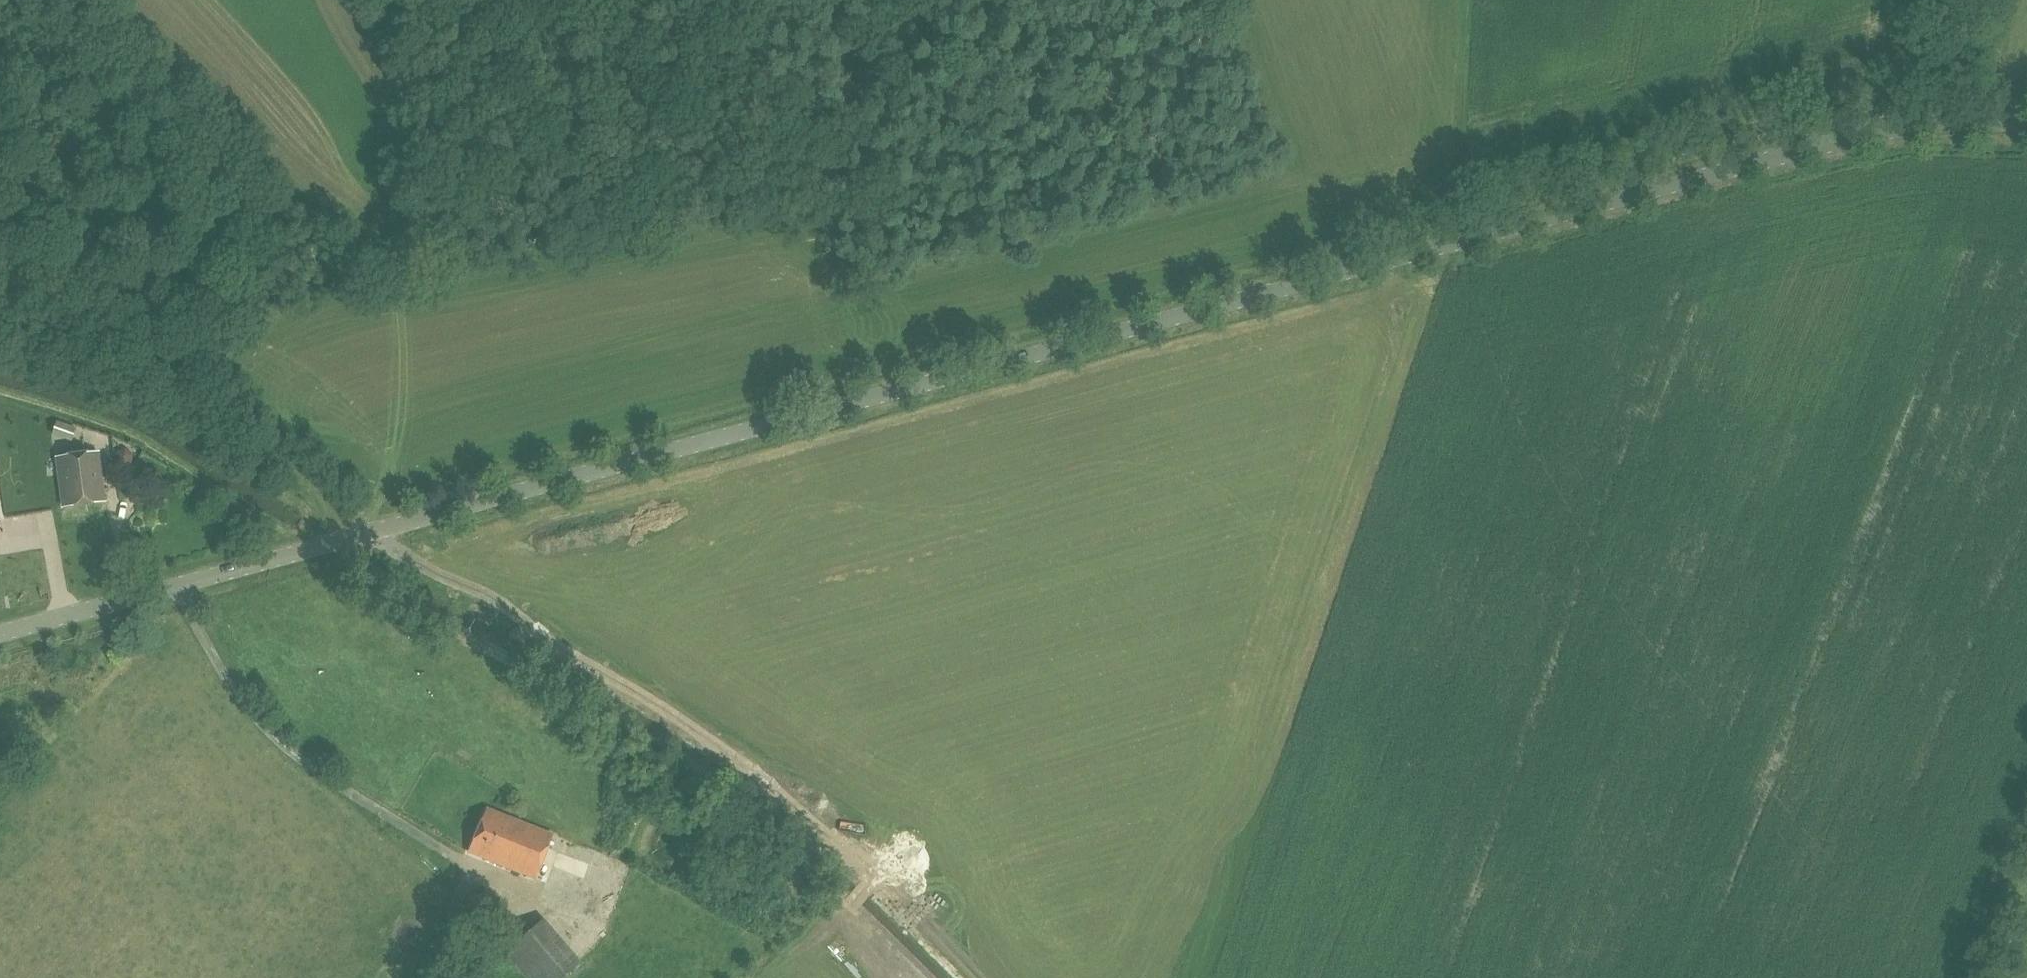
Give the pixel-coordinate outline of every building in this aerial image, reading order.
[(64,507),(105,501),(97,452),(57,457),(64,507)] [(535,878),(552,834),(486,808),(469,852),(535,878)] [(580,962),(543,920),(507,951),(530,977),(561,977),(580,962)] [(490,951),(475,943),(454,973),(461,977),(471,977),(490,951)]
